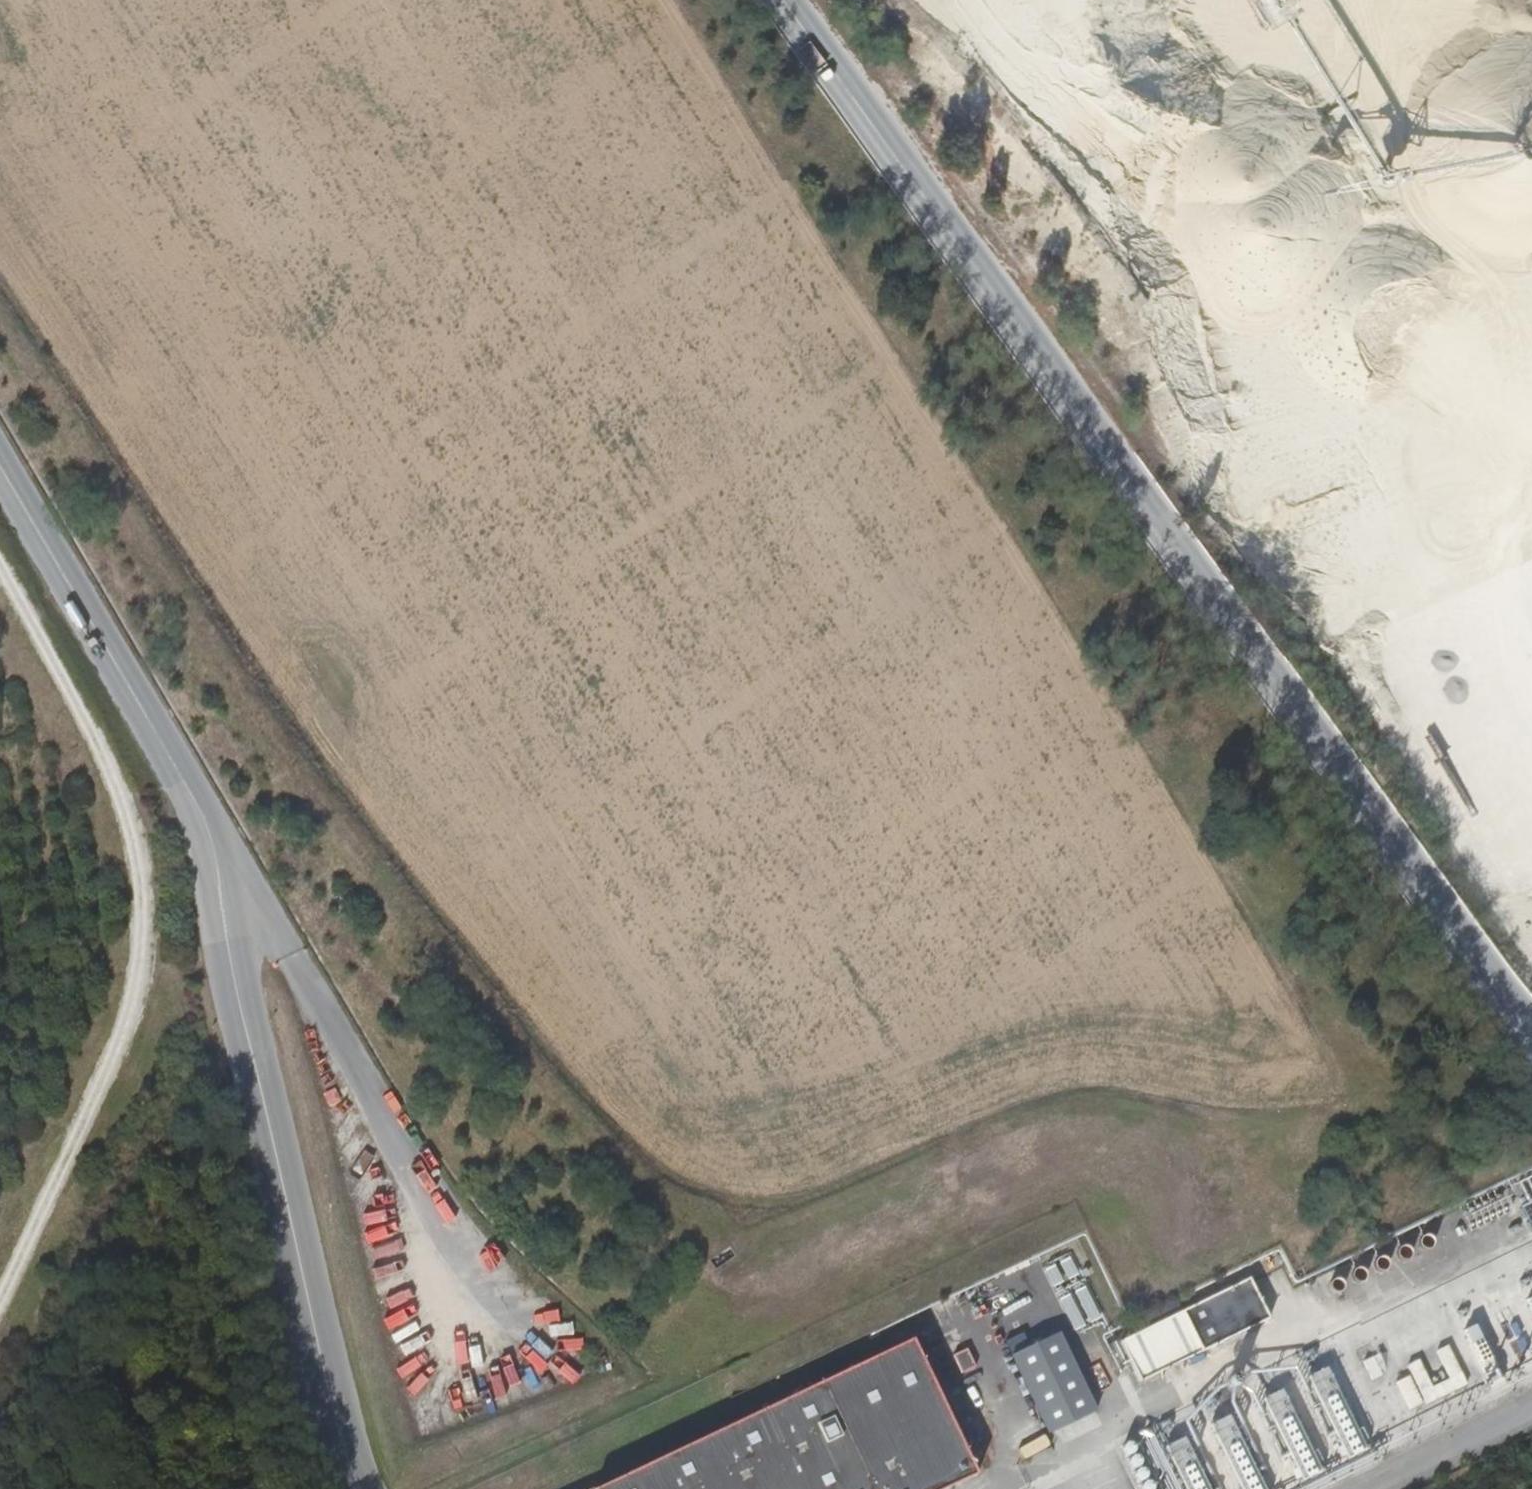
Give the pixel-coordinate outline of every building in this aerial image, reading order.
[(1136,1379),(1269,1325),(1251,1283),(1118,1338),(1136,1379)] [(1373,1350),(1384,1374),(1439,1348),(1429,1325),(1373,1350)] [(980,1471),(915,1336),(598,1485),(590,1488),(941,1488),(980,1471)] [(1424,1403),(1482,1378),(1466,1340),(1435,1353),(1447,1380),(1432,1386),(1422,1363),(1409,1369),(1424,1403)] [(998,1440),(1095,1394),(1070,1341),(973,1387),(998,1440)] [(1138,1488),(1278,1488),(1263,1452),(1231,1466),(1217,1434),(1201,1440),(1198,1433),(1154,1452),(1149,1440),(1122,1451),(1138,1488)]
